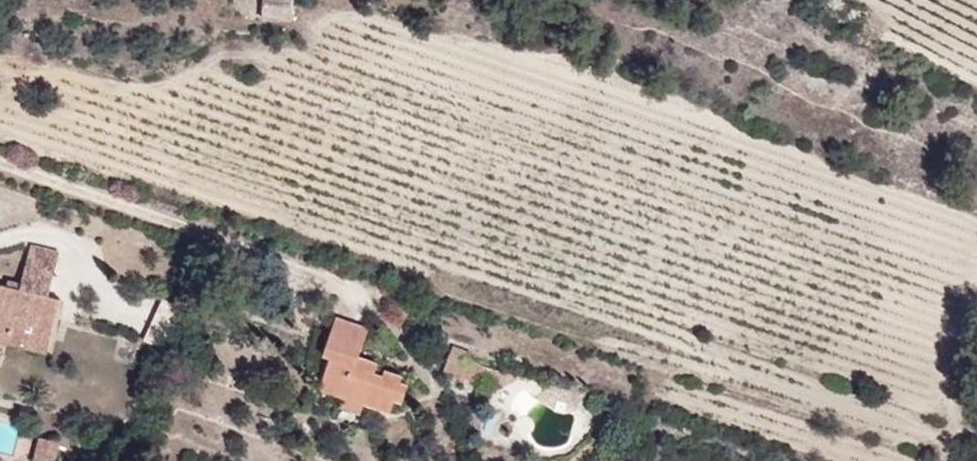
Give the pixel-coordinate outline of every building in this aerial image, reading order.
[(301,0),(270,0),(266,18),(296,25),(301,0)] [(58,274),(67,255),(41,242),(32,261),(58,274)] [(49,292),(58,274),(32,261),(23,279),(49,292)] [(77,305),(49,292),(23,279),(8,270),(0,285),(0,328),(52,355),(77,305)] [(190,306),(169,296),(150,336),(171,346),(190,306)] [(376,326),(341,314),(336,328),(371,340),(376,326)] [(419,385),(409,380),(412,372),(392,364),(389,372),(380,368),(384,356),(367,350),(371,340),(336,328),(330,344),(344,349),(340,359),(329,388),(401,415),(405,404),(410,406),(419,385)] [(340,359),(344,349),(332,344),(329,355),(340,359)] [(479,380),(489,355),(463,346),(453,371),(479,380)] [(369,417),(374,405),(352,397),(347,408),(369,417)] [(66,442),(45,437),(39,460),(61,460),(66,442)]
